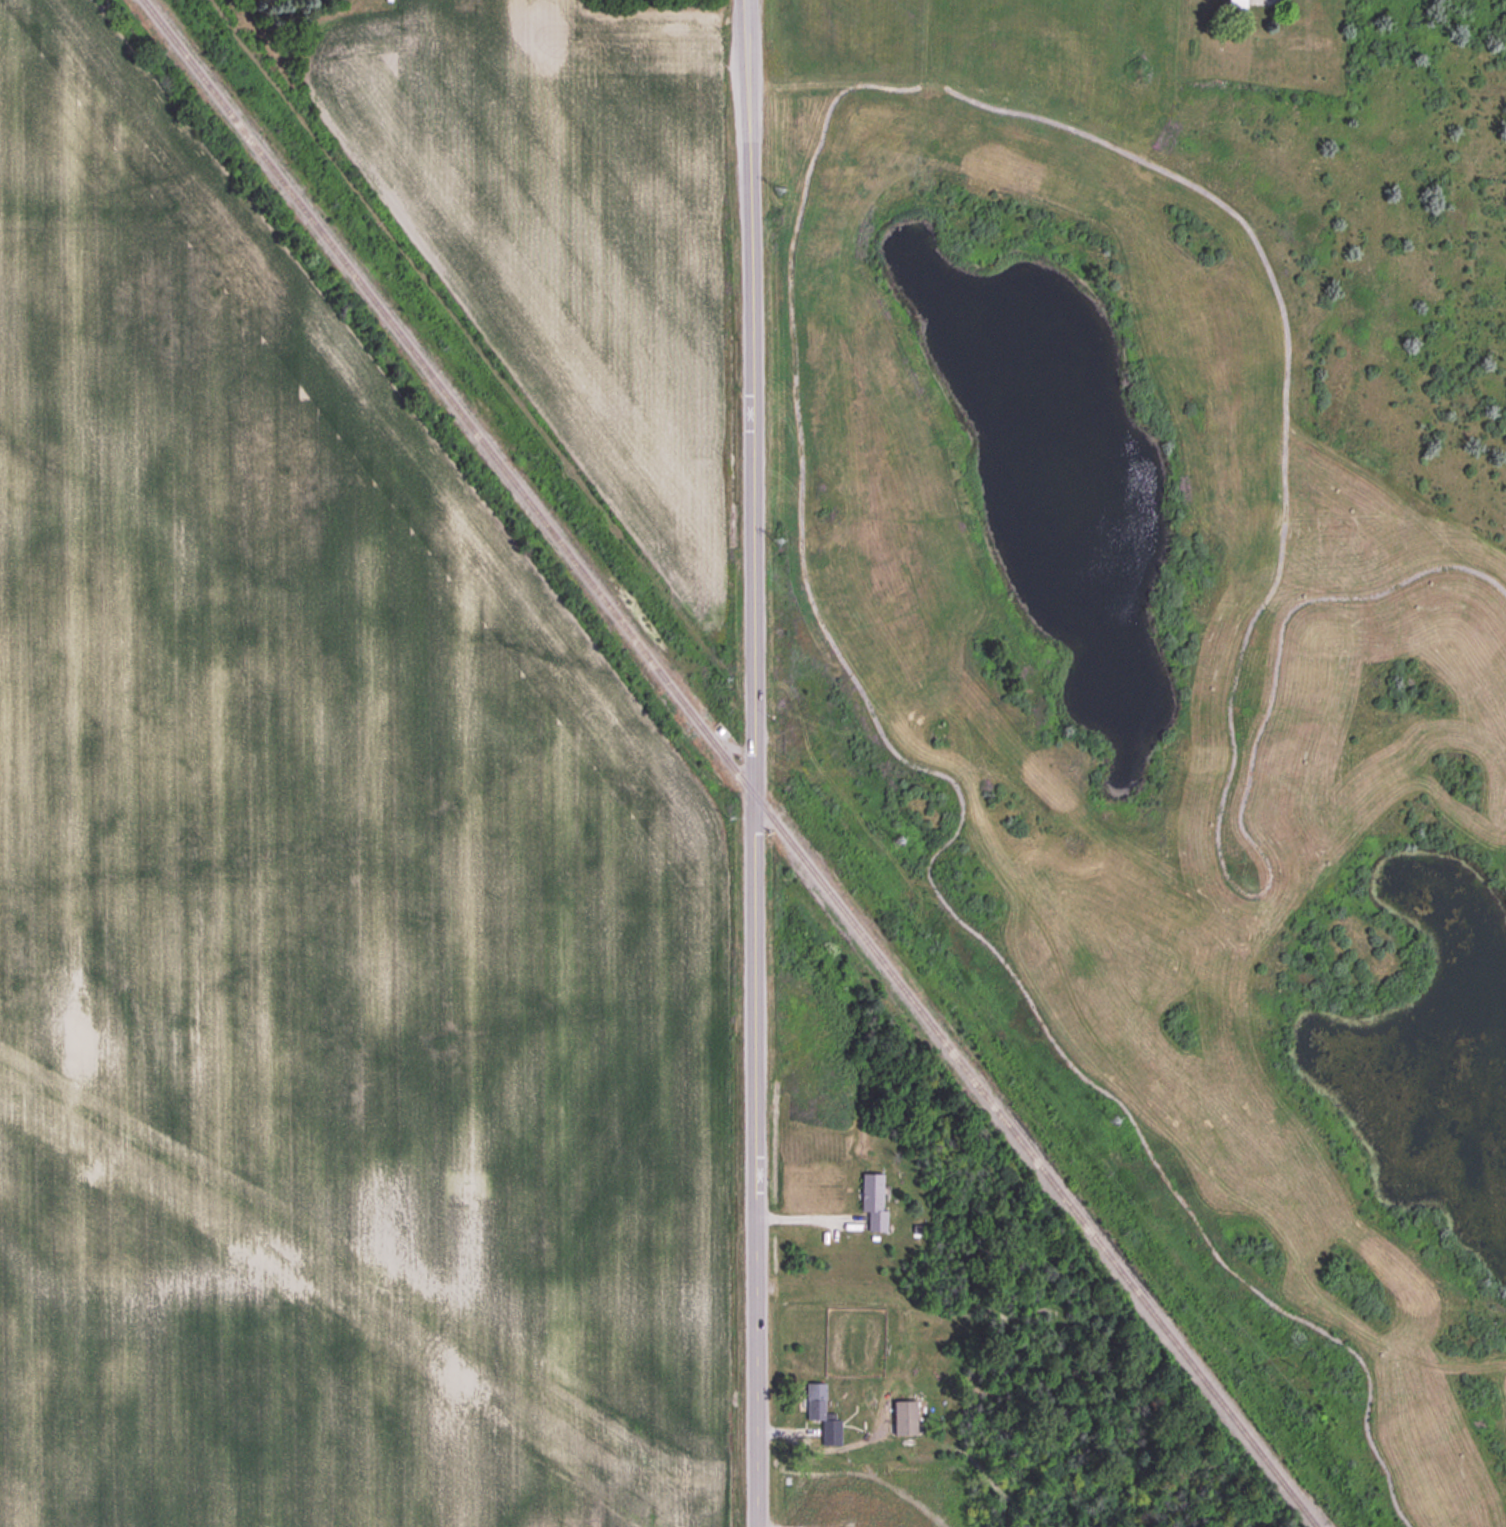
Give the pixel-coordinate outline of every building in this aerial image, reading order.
[(1247,9),(1247,0),(1228,0),(1228,9),(1247,9)] [(884,1232),(884,1176),(861,1176),(861,1213),(868,1213),(868,1232),(884,1232)] [(806,1422),(822,1422),(822,1446),(840,1446),(840,1420),(825,1420),(825,1384),(807,1384),(806,1422)] [(893,1402),(893,1436),(917,1436),(917,1402),(893,1402)]
